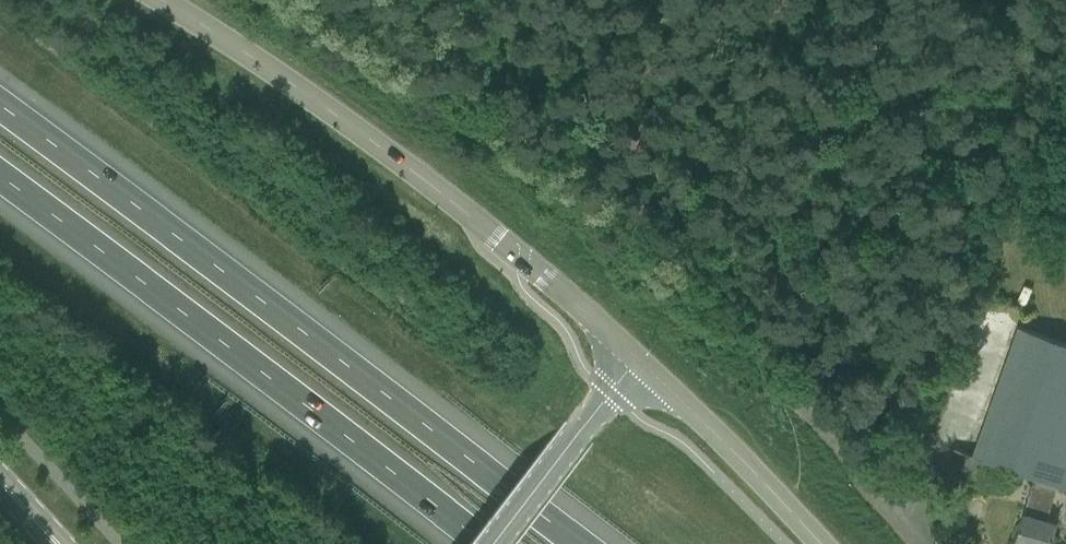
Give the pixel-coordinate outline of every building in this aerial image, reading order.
[(987,461),(1034,479),(1025,512),(1024,512),(1015,543),(1017,543),(1051,543),(1058,522),(1048,519),(1057,485),(1065,488),(1065,345),(1019,331),(974,456),(988,461),(987,461)] [(978,486),(987,461),(988,461),(974,456),(966,454),(958,479),(978,486)]
